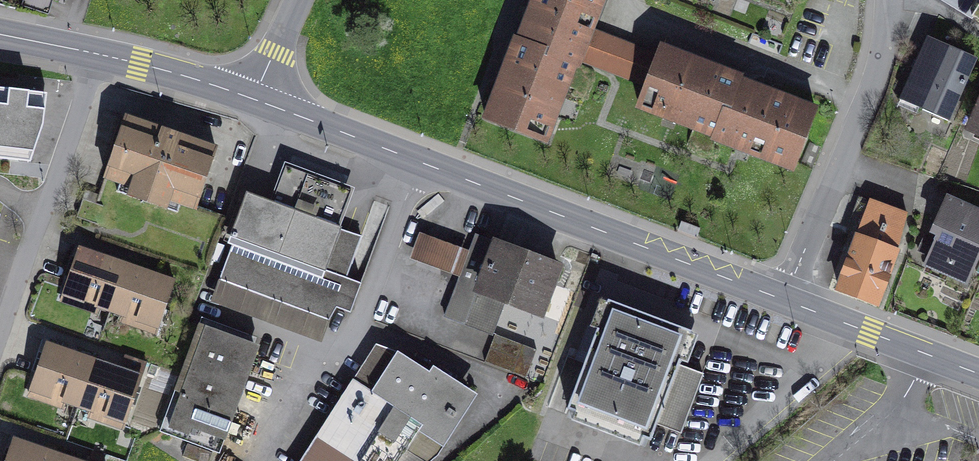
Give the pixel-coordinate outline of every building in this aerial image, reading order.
[(576,63),(579,64),(580,59),(591,31),(603,0),(535,0),(519,41),(576,63)] [(591,31),(580,59),(649,85),(659,58),(591,31)] [(976,60),(929,39),(903,99),(949,120),(976,60)] [(576,63),(519,41),(516,40),(486,118),(546,141),(576,63)] [(717,136),(739,81),(740,77),(663,48),(659,58),(649,85),(640,108),(717,136)] [(739,81),(717,136),(716,140),(793,168),(815,109),(739,81)] [(0,88),(0,159),(10,160),(22,161),(24,146),(37,146),(44,126),(48,93),(0,88)] [(970,129),(978,133),(978,109),(970,129)] [(216,149),(126,118),(106,177),(196,208),(216,149)] [(285,163),(271,201),(340,228),(355,189),(285,163)] [(347,279),(363,236),(340,228),(271,201),(246,193),(230,237),(235,239),(218,281),(329,322),(337,309),(351,315),(361,284),(347,279)] [(905,214),(861,198),(848,234),(857,237),(839,289),(878,304),(896,251),(905,214)] [(948,198),(933,230),(941,234),(937,243),(925,237),(918,252),(969,275),(978,253),(978,212),(948,198)] [(681,221),(678,231),(697,238),(700,228),(681,221)] [(419,232),(409,259),(460,278),(470,251),(419,232)] [(497,243),(476,235),(470,251),(460,278),(446,317),(494,334),(505,301),(541,314),(557,269),(540,263),(541,259),(514,249),(513,252),(496,246),(497,243)] [(64,294),(111,310),(126,265),(80,249),(64,294)] [(175,282),(126,265),(111,310),(159,327),(175,282)] [(692,332),(609,301),(568,410),(652,441),(658,425),(682,434),(704,375),(680,366),(692,332)] [(255,345),(200,325),(161,432),(216,452),(255,345)] [(538,351),(496,335),(485,364),(527,379),(538,351)] [(31,390),(78,406),(94,361),(47,344),(31,390)] [(376,345),(354,380),(373,392),(398,352),(376,345)] [(354,380),(301,460),(423,460),(423,459),(407,449),(422,426),(442,437),(468,397),(398,352),(373,392),(354,380)] [(142,377),(94,361),(78,406),(126,422),(142,377)] [(407,449),(423,459),(423,460),(435,460),(441,456),(449,443),(442,437),(422,426),(407,449)] [(61,456),(14,440),(7,460),(59,460),(61,456)]
